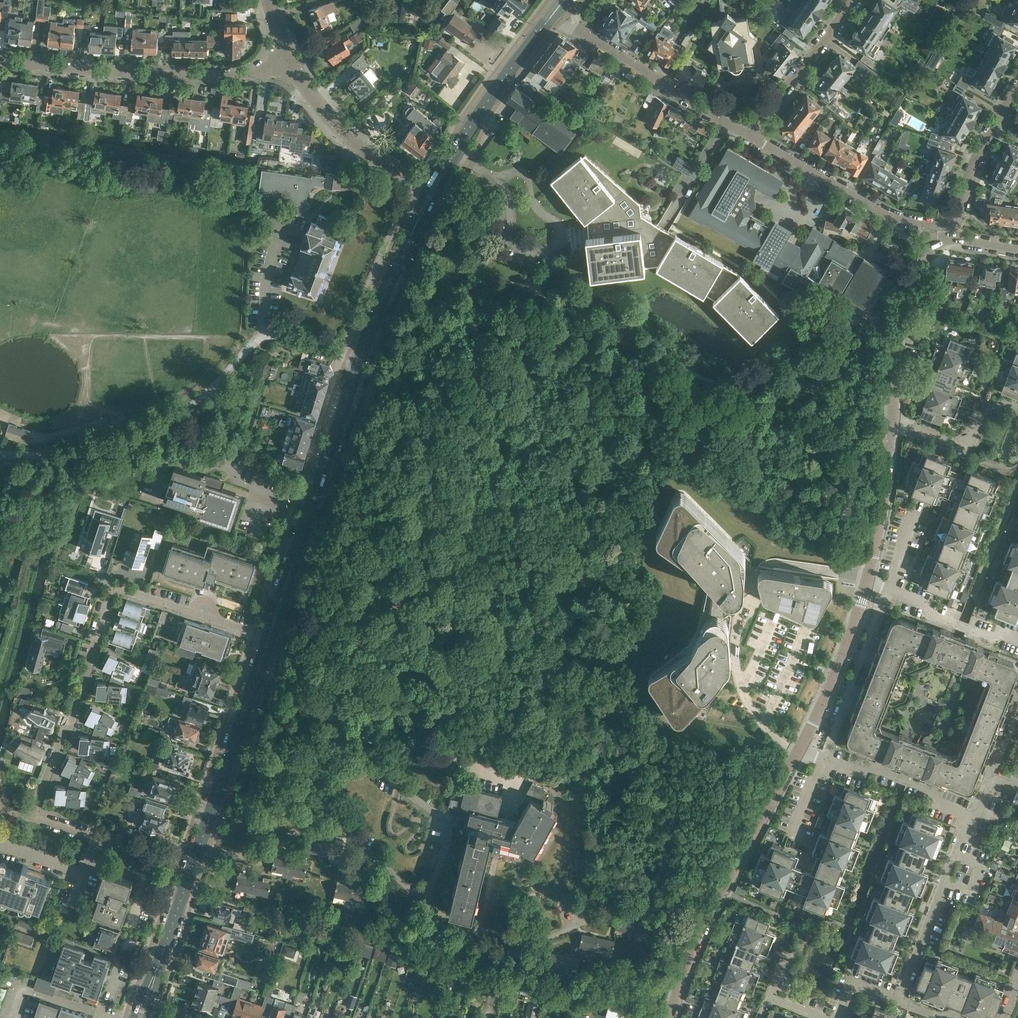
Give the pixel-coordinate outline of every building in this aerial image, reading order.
[(36,20),(42,21),(44,6),(45,0),(38,0),(36,20)] [(220,9),(232,10),(232,4),(225,4),(225,0),(220,0),(220,9)] [(333,0),(308,9),(315,28),(316,28),(318,33),(325,30),(323,25),(330,23),(327,13),(336,9),(333,0)] [(446,19),(443,23),(446,25),(445,25),(462,38),(463,36),(470,42),(472,40),(475,42),(479,37),(476,35),(477,33),(470,27),(471,26),(454,13),(457,9),(454,8),(458,3),(453,0),(449,0),(442,9),(446,12),(442,17),(446,19)] [(488,1),(496,7),(495,8),(499,10),(500,9),(503,12),(504,10),(508,12),(510,9),(515,13),(518,9),(519,9),(526,0),(489,0),(488,1)] [(643,8),(641,13),(646,17),(650,12),(647,9),(647,10),(650,5),(648,4),(651,0),(632,0),(643,8)] [(794,11),(811,24),(819,13),(802,0),(790,0),(787,6),(794,11)] [(819,13),(828,1),(826,0),(802,0),(819,13)] [(873,8),(893,22),(894,23),(899,15),(894,12),(897,8),(902,6),(906,8),(907,10),(909,9),(915,12),(917,7),(915,5),(905,0),(894,0),(893,2),(891,0),(878,0),(873,8)] [(3,10),(2,16),(8,17),(10,5),(4,4),(3,10)] [(616,4),(609,16),(631,30),(638,20),(654,30),(658,24),(646,17),(627,4),(624,9),(616,4)] [(1011,7),(1006,4),(1000,18),(986,11),(983,17),(992,22),(1003,27),(1007,20),(1013,23),(1012,26),(1017,28),(1017,27),(1017,10),(1011,7)] [(50,15),(51,6),(44,6),(42,21),(49,21),(49,15),(50,15)] [(873,8),(865,19),(885,33),(890,25),(893,22),(873,8)] [(763,18),(752,9),(748,15),(759,24),(763,18)] [(104,34),(102,51),(115,52),(117,33),(125,33),(127,11),(118,10),(117,26),(110,26),(109,34),(104,34)] [(811,24),(794,11),(785,22),(788,24),(786,26),(797,34),(799,32),(803,35),(811,24)] [(225,12),(225,35),(225,36),(243,36),(245,36),(245,33),(246,32),(246,27),(245,26),(245,23),(237,23),(237,12),(225,12)] [(716,51),(718,66),(723,65),(723,63),(724,61),(728,60),(729,66),(733,69),(735,66),(738,65),(741,68),(744,64),(743,58),(747,57),(749,59),(749,60),(754,59),(752,45),(757,37),(749,31),(747,16),(736,18),(727,12),(721,20),(710,22),(713,37),(708,45),(716,51)] [(496,14),(488,25),(499,34),(507,23),(496,14)] [(15,16),(15,18),(10,17),(9,26),(8,25),(6,40),(10,40),(10,43),(17,44),(17,41),(18,42),(21,22),(22,17),(15,16)] [(602,27),(602,30),(623,43),(624,41),(630,46),(630,48),(638,53),(643,44),(635,39),(634,41),(627,36),(631,30),(609,16),(602,27)] [(363,17),(350,24),(354,31),(367,24),(363,17)] [(949,23),(940,17),(934,28),(943,33),(949,23)] [(63,25),(61,45),(74,47),(75,32),(75,25),(77,26),(84,27),(84,23),(84,19),(78,18),(77,20),(64,18),(63,23),(63,25)] [(865,19),(858,30),(880,44),(882,41),(880,40),(885,33),(865,19)] [(21,22),(18,42),(32,44),(34,29),(33,29),(34,21),(28,20),(28,23),(21,22)] [(63,23),(57,22),(51,21),(50,29),(49,29),(48,44),(52,44),(52,47),(59,48),(59,45),(61,45),(63,25),(63,23)] [(990,46),(1009,56),(1016,45),(1011,42),(1013,39),(1001,33),(1004,28),(1003,27),(992,22),(989,27),(993,29),(985,43),(990,46)] [(950,23),(945,31),(950,35),(956,27),(950,23)] [(143,51),(144,51),(145,31),(139,31),(140,29),(133,28),(133,37),(132,37),(132,51),(136,51),(136,53),(143,54),(143,51)] [(145,31),(144,51),(157,52),(158,38),(157,38),(158,30),(151,29),(151,32),(145,31)] [(690,29),(681,43),(686,46),(694,32),(690,29)] [(101,50),(102,51),(104,34),(95,33),(95,30),(91,30),(89,49),(94,50),(94,52),(101,53),(101,50)] [(880,44),(858,30),(850,42),(852,43),(850,46),(858,51),(860,48),(873,57),(876,53),(875,52),(880,44)] [(350,36),(355,44),(363,39),(358,31),(350,36)] [(646,50),(657,58),(670,38),(658,31),(646,50)] [(558,33),(552,42),(568,54),(567,56),(580,64),(587,54),(566,38),(558,33)] [(173,38),(173,34),(165,34),(165,45),(173,45),(173,54),(184,54),(184,55),(190,55),(190,36),(184,36),(184,38),(173,38)] [(352,41),(348,34),(334,42),(335,44),(326,49),(334,65),(342,60),(341,58),(351,52),(346,44),(352,41)] [(190,36),(190,55),(195,55),(195,54),(207,54),(207,46),(214,46),(214,35),(206,35),(206,38),(195,38),(195,36),(190,36)] [(214,35),(214,46),(221,46),(221,41),(226,41),(226,54),(229,54),(230,56),(236,56),(236,55),(239,55),(239,46),(243,46),(243,36),(225,36),(225,35),(214,35)] [(438,42),(448,49),(452,44),(442,36),(438,42)] [(432,50),(434,40),(425,38),(423,48),(432,50)] [(670,38),(657,58),(669,65),(681,45),(670,38)] [(690,40),(686,46),(681,53),(686,57),(695,43),(690,40)] [(552,42),(533,66),(549,78),(550,78),(560,85),(566,77),(557,69),(567,56),(568,54),(552,42)] [(766,64),(781,76),(799,54),(783,42),(766,64)] [(990,46),(983,58),(1002,69),(1009,56),(990,46)] [(431,72),(437,76),(446,83),(445,84),(447,85),(448,84),(452,86),(459,78),(455,75),(464,62),(453,54),(452,56),(446,51),(440,59),(441,59),(431,72)] [(347,80),(360,97),(374,86),(372,83),(378,78),(369,67),(368,69),(365,66),(369,63),(362,54),(353,64),(358,71),(347,80)] [(834,59),(830,64),(848,79),(853,72),(858,76),(862,71),(873,79),(877,74),(859,60),(855,65),(844,57),(840,54),(836,59),(834,59)] [(865,54),(861,59),(873,68),(877,62),(865,54)] [(600,72),(606,64),(594,55),(588,64),(600,72)] [(983,58),(977,69),(996,80),(1002,69),(983,58)] [(685,59),(675,76),(699,90),(709,74),(685,59)] [(826,72),(823,76),(840,89),(848,96),(851,92),(843,85),(848,79),(830,64),(825,71),(826,72)] [(616,70),(608,65),(604,73),(612,78),(616,70)] [(956,84),(965,89),(966,89),(969,84),(969,83),(970,81),(972,83),(971,86),(982,92),(984,90),(989,92),(996,80),(977,69),(973,76),(967,73),(966,73),(963,72),(960,78),(956,84)] [(840,89),(823,76),(815,86),(819,89),(818,90),(831,101),(827,105),(835,112),(839,107),(833,102),(837,98),(835,96),(840,89)] [(415,97),(422,87),(413,80),(406,90),(415,97)] [(2,92),(1,100),(22,103),(22,100),(25,82),(12,81),(11,93),(2,92)] [(38,84),(25,82),(22,100),(38,102),(36,111),(42,112),(42,109),(44,99),(36,97),(38,84)] [(959,100),(955,108),(975,119),(978,115),(977,113),(980,107),(975,104),(976,103),(962,95),(965,89),(956,84),(953,89),(959,93),(956,99),(959,100)] [(544,141),(549,144),(561,153),(578,128),(551,108),(549,110),(516,86),(507,98),(518,106),(510,116),(524,126),(534,134),(544,141)] [(44,99),(42,109),(48,110),(49,107),(56,108),(56,109),(64,110),(65,105),(64,105),(67,89),(54,87),(52,100),(44,99)] [(64,105),(65,105),(72,106),(71,108),(79,109),(77,118),(83,118),(85,105),(77,104),(79,91),(67,89),(64,105)] [(85,105),(83,118),(83,121),(85,122),(85,119),(89,119),(91,109),(98,110),(98,107),(106,109),(108,93),(95,91),(94,103),(86,102),(85,105)] [(654,95),(648,92),(645,98),(651,101),(641,119),(656,126),(663,112),(665,113),(665,114),(670,104),(654,95)] [(108,93),(106,109),(113,110),(113,112),(114,112),(113,117),(120,118),(120,123),(125,124),(126,117),(127,108),(119,107),(121,95),(108,93)] [(128,105),(127,108),(126,117),(131,118),(132,112),(147,114),(150,96),(137,94),(135,106),(128,105)] [(212,110),(210,125),(219,126),(221,126),(222,126),(222,125),(223,125),(224,119),(232,120),(234,104),(227,103),(228,96),(222,95),(220,108),(213,107),(212,110)] [(807,95),(799,106),(813,117),(822,106),(807,95)] [(150,96),(147,114),(148,114),(147,120),(162,122),(162,124),(167,125),(168,122),(169,111),(161,110),(163,98),(150,96)] [(168,122),(174,123),(174,120),(189,121),(192,99),(179,97),(178,109),(170,108),(169,111),(168,122)] [(189,121),(189,122),(203,129),(209,130),(210,125),(212,110),(204,108),(205,101),(192,99),(189,121)] [(234,104),(232,120),(245,122),(244,131),(252,133),(255,114),(247,113),(248,106),(234,104)] [(706,134),(710,127),(670,104),(665,114),(695,131),(696,128),(706,134)] [(416,122),(402,139),(412,147),(421,153),(434,136),(437,136),(441,131),(441,128),(441,127),(438,125),(440,123),(440,120),(437,118),(435,118),(433,120),(414,106),(409,106),(406,110),(406,115),(416,122)] [(799,106),(790,117),(804,128),(813,117),(799,106)] [(897,107),(892,121),(898,124),(904,109),(897,107)] [(939,114),(948,119),(967,130),(969,126),(971,127),(975,119),(955,108),(951,115),(942,110),(939,114)] [(273,135),(282,136),(284,120),(275,119),(276,115),(266,113),(262,138),(272,139),(273,135)] [(804,128),(790,117),(785,122),(784,122),(782,124),(783,132),(785,133),(787,132),(796,139),(804,128)] [(931,131),(928,137),(929,138),(939,141),(942,133),(955,141),(955,139),(960,142),(967,130),(948,119),(943,127),(941,125),(936,133),(931,131)] [(284,120),(282,136),(291,137),(290,142),(310,144),(311,135),(297,133),(298,122),(284,120)] [(524,126),(520,131),(531,139),(534,134),(524,126)] [(813,135),(808,145),(820,152),(829,135),(817,128),(813,135)] [(803,142),(808,145),(813,135),(809,132),(803,142)] [(846,143),(834,136),(824,154),(835,160),(846,143)] [(885,141),(880,138),(871,153),(876,156),(885,141)] [(932,148),(929,158),(950,166),(955,153),(947,151),(949,145),(929,138),(927,144),(928,146),(932,148)] [(846,143),(835,160),(846,166),(856,149),(846,143)] [(856,149),(846,166),(857,173),(867,155),(861,151),(863,147),(859,144),(856,149)] [(1002,156),(1017,164),(1017,148),(1009,144),(1002,156)] [(698,191),(697,191),(696,192),(696,193),(696,194),(697,195),(700,197),(689,215),(701,222),(703,220),(756,252),(754,256),(770,266),(773,261),(786,269),(787,270),(782,280),(798,290),(810,296),(814,290),(824,296),(830,287),(838,292),(847,297),(864,307),(886,270),(870,260),(864,257),(863,258),(852,251),(852,250),(812,227),(800,248),(799,247),(786,239),(792,229),(775,219),(771,226),(755,216),(751,214),(753,212),(754,209),(755,206),(755,203),(754,200),(754,197),(754,195),(754,194),(755,192),(755,191),(755,190),(756,189),(755,189),(756,187),(774,197),(783,181),(727,148),(724,154),(718,164),(717,163),(701,191),(700,191),(699,191),(698,191)] [(328,153),(327,160),(340,162),(341,155),(328,153)] [(585,155),(553,177),(587,220),(591,273),(657,265),(715,299),(753,338),(776,312),(736,272),(662,228),(655,224),(653,222),(642,216),(640,204),(585,155)] [(694,165),(677,156),(672,165),(688,175),(694,165)] [(997,168),(1013,176),(1017,179),(1017,178),(1017,164),(1002,156),(997,168)] [(926,171),(930,173),(946,178),(950,166),(930,159),(926,171)] [(863,176),(875,183),(884,167),(871,160),(863,176)] [(884,167),(875,183),(886,189),(895,174),(884,167)] [(1013,176),(997,168),(990,180),(1007,189),(1013,176)] [(262,169),(257,207),(267,209),(267,206),(278,198),(288,200),(298,213),(308,205),(306,202),(307,190),(315,184),(324,185),(340,188),(343,174),(327,172),(326,176),(312,174),(312,176),(262,169)] [(930,173),(925,185),(941,191),(946,178),(930,173)] [(895,174),(886,189),(898,196),(902,189),(907,181),(895,174)] [(912,180),(910,183),(907,181),(902,189),(906,191),(911,194),(914,188),(920,190),(917,196),(920,197),(919,201),(928,204),(929,201),(933,203),(933,204),(936,205),(938,204),(939,202),(938,200),(941,191),(925,185),(917,182),(912,180)] [(995,198),(994,203),(987,202),(987,205),(985,204),(985,210),(986,210),(985,219),(998,221),(1001,205),(1002,198),(1003,194),(998,194),(995,192),(992,191),(991,197),(995,198)] [(825,219),(824,227),(842,232),(842,229),(846,230),(848,227),(866,238),(875,223),(844,205),(834,222),(825,219)] [(1001,205),(998,221),(1012,223),(1014,207),(1001,205)] [(294,274),(293,274),(289,286),(316,296),(339,232),(333,229),(336,220),(319,215),(316,223),(312,222),(309,230),(308,230),(302,246),(304,246),(294,274)] [(948,289),(955,290),(960,261),(947,259),(944,277),(950,277),(948,289)] [(960,261),(955,290),(962,291),(964,280),(970,281),(972,263),(960,261)] [(994,285),(995,278),(1003,280),(1004,268),(997,267),(997,266),(983,264),(982,273),(979,273),(978,282),(994,285)] [(999,299),(1000,299),(999,302),(1003,303),(1004,300),(1006,300),(1007,288),(1011,289),(1011,293),(1017,295),(1017,269),(1009,268),(1007,281),(1003,280),(999,299)] [(936,281),(930,293),(938,296),(944,284),(936,281)] [(965,310),(952,308),(951,315),(964,317),(965,310)] [(934,350),(933,354),(952,361),(959,342),(949,338),(945,348),(942,346),(942,345),(935,342),(932,350),(934,350)] [(959,342),(952,361),(972,369),(976,359),(966,356),(970,346),(959,342)] [(301,357),(298,368),(325,377),(331,374),(333,368),(331,364),(308,356),(309,353),(303,351),(301,357)] [(1016,352),(1012,361),(1002,358),(994,378),(1004,382),(1000,391),(1017,398),(1017,353),(1016,352)] [(952,361),(933,354),(929,364),(938,368),(934,376),(945,380),(952,361)] [(952,361),(945,380),(955,384),(959,376),(968,379),(972,369),(952,361)] [(310,383),(307,392),(324,397),(329,380),(308,374),(305,382),(310,383)] [(922,382),(918,392),(937,399),(945,380),(934,376),(931,386),(922,382)] [(945,380),(937,399),(957,407),(961,397),(952,394),(955,384),(945,380)] [(324,397),(307,392),(301,413),(309,415),(318,418),(324,397)] [(937,399),(918,392),(914,403),(923,406),(919,415),(930,419),(937,399)] [(937,399),(930,419),(940,423),(944,414),(953,418),(957,407),(937,399)] [(285,424),(293,427),(313,433),(318,418),(309,415),(308,419),(297,416),(296,417),(292,415),(290,422),(280,419),(279,424),(285,426),(285,424)] [(10,423),(9,426),(5,436),(26,443),(31,431),(10,423)] [(313,433),(293,427),(287,449),(306,455),(313,433)] [(306,455),(287,449),(283,448),(282,453),(280,452),(278,459),(303,466),(306,455)] [(903,491),(916,495),(938,504),(941,498),(943,499),(945,493),(947,494),(955,474),(953,473),(954,471),(952,470),(948,469),(951,463),(919,451),(915,461),(912,460),(905,480),(907,481),(903,491)] [(950,501),(947,508),(984,521),(987,512),(989,513),(997,492),(995,491),(998,482),(966,469),(964,475),(960,473),(959,473),(958,475),(955,474),(947,494),(950,495),(948,500),(950,501)] [(230,526),(240,497),(204,485),(205,479),(175,470),(166,500),(202,511),(200,517),(230,526)] [(700,596),(642,665),(651,682),(662,697),(687,734),(768,642),(771,640),(802,647),(816,601),(823,590),(823,585),(819,581),(816,580),(815,578),(814,577),(816,563),(780,557),(769,558),(765,560),(761,562),(690,488),(684,487),(677,493),(673,500),(660,526),(659,530),(658,533),(659,536),(649,547),(700,596)] [(937,536),(933,545),(969,559),(972,550),(975,551),(983,530),(980,529),(984,521),(947,508),(945,516),(942,515),(935,535),(937,536)] [(80,547),(101,554),(111,522),(116,524),(119,514),(107,510),(104,520),(100,519),(94,540),(83,536),(80,547)] [(159,548),(164,531),(155,528),(153,536),(143,532),(136,553),(126,550),(122,560),(143,567),(150,545),(159,548)] [(1005,573),(1017,578),(1017,540),(1016,544),(1011,542),(1003,562),(1009,564),(1005,573)] [(247,589),(257,559),(248,556),(247,558),(232,553),(233,551),(208,543),(205,553),(197,551),(196,554),(180,549),(181,546),(173,543),(163,574),(171,576),(172,574),(188,579),(187,581),(196,584),(198,576),(206,579),(207,576),(223,581),(224,579),(239,584),(238,586),(247,589)] [(927,575),(923,585),(951,596),(955,587),(961,589),(969,569),(965,567),(969,559),(933,545),(930,554),(928,553),(920,573),(927,575)] [(1005,618),(1016,622),(1017,616),(1017,578),(1005,573),(1002,582),(997,580),(990,600),(999,604),(995,614),(1005,618)] [(74,589),(85,592),(87,586),(77,582),(76,583),(71,581),(69,587),(75,588),(74,589)] [(66,595),(63,604),(88,612),(91,601),(90,603),(87,602),(89,596),(69,589),(66,595)] [(120,607),(118,613),(122,614),(122,615),(142,621),(147,607),(127,600),(124,608),(120,607)] [(59,618),(74,623),(79,625),(81,619),(85,620),(84,622),(88,612),(63,604),(60,611),(61,612),(59,618)] [(142,621),(122,615),(119,622),(116,621),(113,627),(117,628),(117,629),(137,635),(142,621)] [(55,620),(47,617),(44,624),(52,627),(55,620)] [(59,619),(57,625),(72,630),(74,624),(59,619)] [(180,621),(175,636),(179,637),(177,641),(225,657),(232,634),(210,627),(210,628),(185,619),(184,622),(180,621)] [(943,631),(918,622),(917,625),(901,619),(900,623),(897,625),(892,623),(886,638),(883,637),(871,668),(874,669),(867,688),(863,686),(851,718),(854,719),(848,735),(853,737),(854,740),(852,744),(868,750),(867,754),(898,766),(899,763),(902,764),(912,768),(917,770),(916,773),(929,778),(941,783),(947,785),(949,782),(964,788),(966,784),(969,782),(974,784),(980,768),(983,770),(986,763),(995,739),(992,737),(995,729),(999,730),(999,729),(996,728),(999,719),(1002,721),(1015,689),(1011,688),(1017,672),(1013,670),(1012,667),(1013,663),(998,657),(999,653),(993,651),(975,644),(976,641),(969,638),(967,645),(962,643),(949,638),(951,631),(950,631),(944,629),(943,631)] [(38,635),(29,668),(40,671),(46,652),(45,651),(46,646),(63,651),(68,635),(43,628),(41,636),(38,635)] [(137,635),(117,629),(114,636),(111,635),(109,641),(117,644),(116,649),(123,652),(125,647),(132,649),(137,635)] [(176,652),(193,658),(195,652),(178,646),(176,652)] [(150,648),(146,658),(156,662),(160,651),(150,648)] [(118,656),(108,651),(103,662),(106,663),(104,666),(113,671),(111,678),(123,682),(125,677),(129,679),(135,667),(117,658),(118,656)] [(193,663),(189,674),(216,683),(220,670),(208,666),(207,663),(205,662),(203,662),(198,661),(197,663),(196,662),(193,663)] [(825,666),(817,662),(814,668),(823,672),(825,666)] [(216,683),(189,674),(188,679),(193,681),(191,687),(192,688),(193,690),(194,692),(197,692),(199,690),(212,695),(216,683)] [(160,680),(150,677),(149,683),(158,686),(160,680)] [(123,682),(111,678),(109,685),(106,684),(106,682),(96,681),(94,693),(97,693),(97,696),(125,700),(126,687),(122,686),(123,682)] [(147,683),(144,691),(155,695),(156,692),(167,696),(169,690),(147,683)] [(33,689),(21,686),(19,694),(31,697),(33,689)] [(208,706),(206,706),(191,701),(189,707),(183,705),(180,715),(202,722),(208,706)] [(100,710),(91,705),(85,715),(88,716),(87,720),(96,724),(93,731),(106,735),(107,730),(111,732),(117,721),(99,712),(100,710)] [(34,706),(27,715),(28,715),(36,722),(35,724),(34,724),(40,726),(36,738),(43,740),(46,730),(48,731),(50,732),(52,731),(53,729),(53,727),(53,725),(52,724),(54,720),(54,721),(57,715),(47,709),(45,708),(45,709),(36,706),(35,706),(34,706)] [(201,726),(170,716),(168,720),(171,725),(177,727),(175,733),(176,733),(175,736),(177,738),(181,739),(183,739),(184,736),(196,740),(197,738),(199,736),(198,734),(201,726)] [(149,726),(146,733),(168,740),(169,736),(168,733),(164,732),(165,730),(161,729),(161,730),(149,726)] [(106,735),(93,731),(91,738),(89,738),(89,736),(78,735),(77,746),(80,746),(80,750),(107,753),(109,740),(105,740),(106,735)] [(14,737),(9,744),(15,748),(14,749),(15,749),(24,755),(23,758),(22,757),(22,758),(27,760),(36,762),(38,763),(40,763),(41,761),(41,759),(40,758),(41,754),(42,755),(45,749),(34,743),(35,743),(33,742),(32,742),(14,737)] [(162,751),(159,760),(172,764),(171,768),(180,771),(181,767),(186,769),(186,768),(187,768),(189,767),(190,763),(189,760),(190,756),(186,755),(187,752),(177,749),(179,744),(173,742),(171,747),(169,753),(162,751)] [(72,774),(70,781),(82,785),(84,780),(88,783),(94,771),(76,762),(77,760),(67,755),(62,765),(65,767),(63,770),(72,774)] [(6,776),(11,760),(0,757),(0,774),(6,776)] [(149,760),(147,766),(149,766),(157,769),(159,763),(149,760)] [(524,773),(531,775),(533,766),(527,765),(524,773)] [(157,769),(149,766),(147,770),(153,772),(153,774),(155,775),(152,784),(147,782),(145,789),(150,790),(150,792),(168,797),(169,794),(177,796),(178,792),(180,790),(181,787),(180,785),(181,783),(168,779),(167,778),(163,776),(162,777),(155,775),(157,769)] [(82,785),(70,781),(68,788),(65,788),(65,786),(55,785),(53,796),(57,797),(56,800),(84,804),(85,791),(81,790),(82,785)] [(466,787),(461,805),(467,810),(470,811),(467,824),(471,825),(449,911),(472,917),(491,840),(510,845),(523,848),(534,854),(558,812),(544,805),(551,792),(533,782),(521,804),(526,807),(517,823),(516,822),(497,817),(502,795),(480,790),(474,785),(466,787)] [(143,789),(131,785),(128,792),(140,796),(143,789)] [(836,817),(832,826),(853,834),(857,825),(867,829),(874,809),(873,798),(872,797),(844,786),(841,796),(835,793),(827,813),(836,817)] [(167,822),(168,821),(168,820),(167,818),(167,817),(165,816),(169,805),(151,799),(147,810),(142,808),(139,816),(144,818),(143,820),(142,819),(141,825),(149,828),(152,827),(152,828),(153,829),(154,829),(156,830),(157,830),(159,828),(163,829),(164,825),(165,825),(166,824),(167,822)] [(904,844),(901,853),(926,863),(929,854),(935,856),(943,836),(937,834),(941,824),(912,812),(908,822),(903,820),(895,840),(904,844)] [(817,854),(813,863),(838,873),(842,864),(851,867),(859,847),(850,844),(853,834),(832,826),(828,835),(820,832),(812,852),(817,854)] [(311,837),(308,850),(319,853),(318,857),(323,858),(327,841),(319,839),(320,835),(312,833),(311,838),(311,837)] [(327,841),(323,858),(328,859),(329,855),(340,857),(343,845),(342,845),(343,840),(336,838),(335,843),(327,841)] [(1005,838),(1001,847),(1006,850),(1009,851),(1013,841),(1005,838)] [(799,856),(782,849),(781,849),(783,845),(774,842),(772,845),(770,845),(767,854),(761,852),(753,873),(758,875),(755,885),(779,894),(782,884),(792,888),(801,867),(795,866),(799,856)] [(1006,850),(1001,847),(998,854),(1003,856),(1006,850)] [(274,856),(271,869),(283,872),(282,876),(287,877),(290,860),(282,858),(283,854),(276,852),(275,857),(274,856)] [(890,882),(886,891),(907,899),(911,890),(920,894),(928,874),(922,872),(926,863),(901,853),(898,862),(888,858),(880,878),(890,882)] [(290,860),(287,877),(292,878),(293,874),(304,876),(307,864),(306,863),(307,859),(300,857),(299,862),(290,860)] [(0,865),(0,896),(41,911),(52,881),(39,876),(40,872),(35,870),(34,872),(28,870),(29,866),(24,864),(22,870),(1,862),(0,865)] [(805,869),(797,890),(806,894),(803,903),(827,912),(831,903),(837,905),(844,885),(835,881),(838,873),(813,863),(810,871),(805,869)] [(134,880),(105,870),(98,892),(101,893),(94,914),(123,923),(130,902),(127,901),(134,880)] [(237,875),(235,888),(247,891),(246,895),(250,896),(254,879),(246,877),(247,872),(240,870),(239,876),(237,875)] [(254,879),(250,896),(256,897),(257,893),(267,895),(270,882),(271,877),(264,875),(262,881),(254,879)] [(339,878),(338,882),(337,882),(334,895),(346,898),(345,903),(349,903),(353,886),(345,884),(346,879),(339,878)] [(353,886),(349,903),(355,905),(356,900),(367,902),(370,889),(369,889),(370,885),(363,883),(362,887),(353,886)] [(875,920),(871,929),(896,939),(900,930),(905,932),(913,912),(903,908),(907,899),(886,891),(883,900),(873,896),(865,917),(875,920)] [(919,909),(924,910),(927,901),(923,899),(919,909)] [(1005,910),(1008,911),(1017,915),(1017,901),(1013,899),(1012,901),(1006,899),(1005,903),(1007,904),(1005,910)] [(213,905),(210,914),(233,921),(235,913),(240,914),(242,908),(215,900),(213,906),(213,905)] [(1001,920),(1017,927),(1017,915),(1008,911),(1006,915),(1004,914),(1001,920)] [(1001,920),(979,912),(974,926),(989,931),(985,940),(992,943),(992,941),(1000,945),(999,947),(1017,954),(1017,927),(1001,920)] [(635,918),(618,915),(616,928),(632,931),(635,918)] [(734,920),(730,930),(750,938),(758,919),(747,915),(744,924),(734,920)] [(651,922),(635,918),(632,931),(648,935),(651,922)] [(37,926),(19,919),(17,924),(36,930),(37,926)] [(758,919),(750,938),(770,946),(774,936),(765,932),(768,923),(758,919)] [(249,925),(234,921),(234,922),(233,927),(236,928),(236,927),(247,930),(249,925)] [(208,922),(203,934),(227,942),(231,930),(208,922)] [(92,931),(88,942),(115,952),(118,943),(116,943),(120,931),(102,925),(99,934),(92,931)] [(236,927),(236,928),(235,933),(240,934),(239,936),(245,937),(247,930),(236,927)] [(34,936),(15,929),(12,938),(31,944),(34,936)] [(852,966),(853,966),(882,977),(885,968),(891,970),(898,951),(893,948),(896,939),(871,929),(868,938),(858,935),(851,954),(856,957),(852,966)] [(750,938),(730,930),(726,941),(736,945),(733,953),(743,957),(750,938)] [(598,937),(582,933),(579,946),(596,950),(598,937)] [(227,942),(203,934),(199,946),(223,954),(227,942)] [(615,940),(598,937),(596,950),(612,953),(615,940)] [(750,938),(743,957),(753,961),(757,953),(766,956),(770,946),(750,938)] [(94,962),(81,958),(83,950),(65,943),(52,980),(71,987),(73,978),(87,983),(84,991),(100,996),(113,959),(97,954),(94,962)] [(297,948),(284,944),(282,953),(294,958),(297,948)] [(388,948),(376,945),(372,956),(385,960),(388,948)] [(194,962),(195,963),(206,966),(203,974),(215,978),(223,981),(250,989),(252,981),(220,970),(224,957),(198,948),(194,962)] [(400,952),(390,949),(388,957),(397,960),(400,952)] [(546,951),(543,964),(559,967),(562,955),(546,951)] [(719,958),(715,969),(735,977),(743,957),(733,953),(729,962),(719,958)] [(562,955),(559,967),(575,971),(578,958),(562,955)] [(743,957),(735,977),(755,984),(759,974),(750,970),(753,961),(743,957)] [(276,961),(270,959),(267,968),(273,970),(276,961)] [(958,967),(938,959),(934,969),(925,965),(917,986),(926,989),(922,999),(943,1006),(945,1001),(963,1008),(961,1014),(973,1017),(982,1017),(984,1012),(995,1016),(1002,995),(992,991),(996,982),(976,974),(974,980),(956,973),(958,967)] [(735,977),(715,969),(712,978),(721,982),(718,991),(728,995),(735,977)] [(57,983),(39,976),(35,988),(53,995),(57,983)] [(735,977),(728,995),(739,999),(742,990),(751,994),(755,984),(735,977)] [(200,980),(197,989),(208,993),(207,995),(215,998),(213,1004),(220,1006),(222,1002),(228,1004),(231,997),(221,994),(221,995),(219,994),(219,993),(217,993),(219,987),(222,985),(223,981),(215,978),(212,985),(200,980)] [(532,983),(523,981),(521,988),(530,990),(532,983)] [(240,1016),(245,1017),(250,1002),(239,998),(243,987),(235,984),(226,1011),(232,1013),(232,1015),(240,1017),(240,1016)] [(543,985),(534,984),(532,994),(542,995),(543,985)] [(208,993),(197,989),(192,1001),(211,1008),(211,1010),(225,1015),(228,1004),(222,1002),(220,1006),(213,1004),(215,998),(207,995),(208,993)] [(305,992),(299,990),(295,1000),(302,1002),(305,992)] [(705,997),(700,1007),(720,1015),(728,995),(718,991),(714,1000),(705,997)] [(100,998),(87,994),(86,999),(98,1003),(100,998)] [(245,1017),(246,1017),(266,1017),(273,997),(265,995),(262,1005),(250,1002),(245,1017)] [(720,1015),(729,1017),(742,1017),(744,1012),(735,1008),(739,999),(728,995),(720,1015)] [(273,1004),(272,1004),(268,1017),(282,1017),(283,1017),(287,1017),(289,1017),(294,1003),(276,997),(273,1004)] [(93,1017),(40,1000),(34,1017),(93,1017)] [(355,1004),(347,1002),(344,1012),(351,1014),(355,1004)] [(539,1005),(528,1003),(524,1017),(536,1017),(539,1005)] [(633,1013),(621,1010),(622,1006),(609,1003),(606,1017),(611,1017),(632,1017),(633,1013)] [(700,1007),(697,1017),(699,1017),(719,1017),(720,1015),(700,1007)] [(895,1015),(875,1007),(872,1013),(863,1009),(859,1017),(894,1017),(895,1015)]
